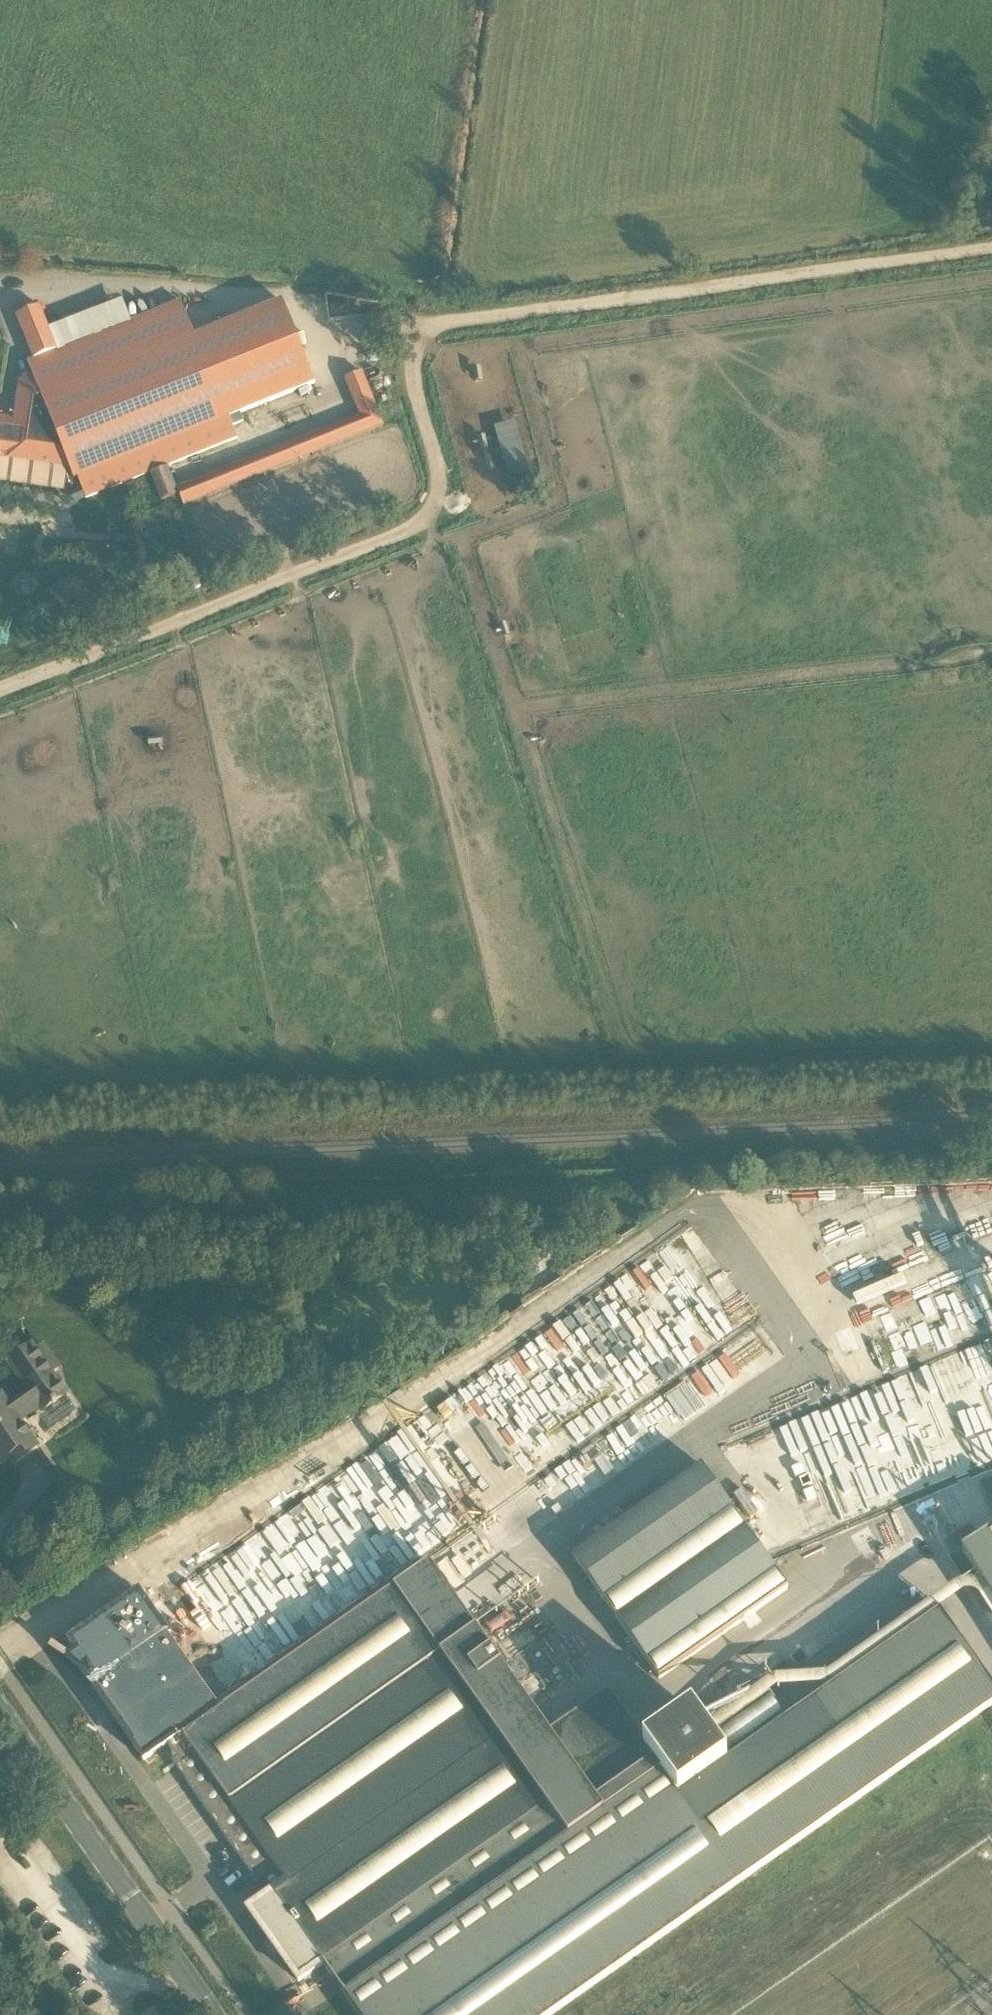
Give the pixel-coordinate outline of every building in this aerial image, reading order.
[(72,470),(76,480),(78,479),(86,498),(237,438),(231,423),(238,420),(236,414),(315,383),(283,301),(195,336),(181,301),(58,350),(41,306),(17,316),(34,360),(28,362),(33,375),(20,381),(14,419),(0,417),(0,460),(72,470)] [(184,506),(385,426),(363,371),(345,378),(359,414),(177,487),(184,506)] [(52,1374),(61,1367),(44,1342),(34,1349),(32,1346),(9,1362),(25,1385),(4,1400),(2,1397),(0,1398),(0,1463),(1,1465),(8,1460),(14,1469),(40,1451),(19,1421),(40,1407),(43,1411),(66,1396),(52,1374)] [(991,1598),(991,1531),(950,1558),(964,1579),(975,1572),(991,1598)] [(430,1563),(225,1708),(139,1591),(69,1640),(123,1721),(122,1722),(128,1731),(126,1732),(127,1733),(125,1734),(143,1760),(167,1743),(176,1755),(170,1759),(184,1778),(259,1884),(263,1881),(271,1892),(247,1909),(268,1939),(271,1937),(280,1949),(277,1951),(298,1981),(323,1964),(359,2014),(550,2014),(740,1881),(991,1704),(991,1684),(940,1610),(788,1717),(769,1691),(709,1733),(692,1710),(587,1787),(430,1563)]
